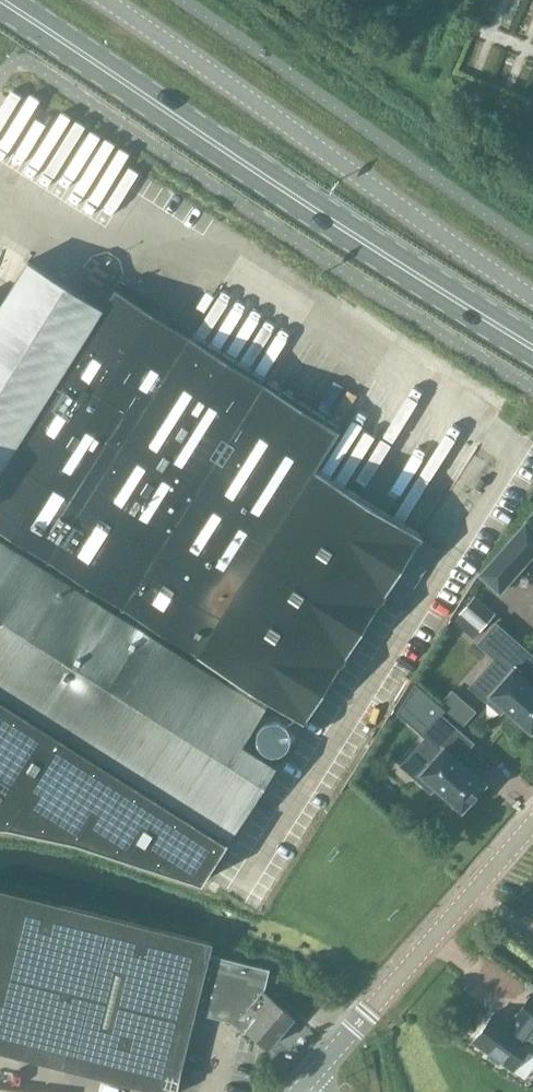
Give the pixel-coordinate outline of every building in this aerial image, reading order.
[(104,308),(29,261),(0,307),(0,473),(39,411),(104,308)] [(0,473),(0,530),(199,655),(305,722),(423,536),(317,468),(340,432),(265,384),(146,309),(152,300),(121,280),(116,290),(104,308),(39,411),(0,473)] [(526,522),(503,548),(523,566),(532,555),(532,528),(526,522)] [(229,844),(276,769),(241,747),(268,703),(0,534),(0,699),(229,844)] [(503,548),(481,574),(480,575),(500,593),(523,566),(503,548)] [(481,630),(495,613),(475,596),(461,612),(481,630)] [(532,731),(532,730),(532,684),(528,680),(532,674),(532,655),(510,635),(493,654),(511,670),(486,699),(501,712),(506,707),(532,731)] [(435,701),(415,683),(400,707),(408,713),(411,710),(420,718),(435,701)] [(0,699),(0,825),(9,826),(77,840),(203,881),(229,844),(0,699)] [(437,786),(463,809),(486,783),(459,759),(473,742),(441,713),(423,733),(442,749),(417,778),(432,791),(437,786)] [(160,1091),(176,1091),(196,1011),(238,1021),(270,1048),(295,1018),(265,992),(270,969),(210,955),(213,943),(0,890),(0,1052),(160,1091)] [(490,1053),(489,1055),(500,1063),(501,1061),(513,1069),(528,1049),(532,1053),(532,998),(530,996),(511,1024),(494,1013),(474,1041),(490,1053)]
